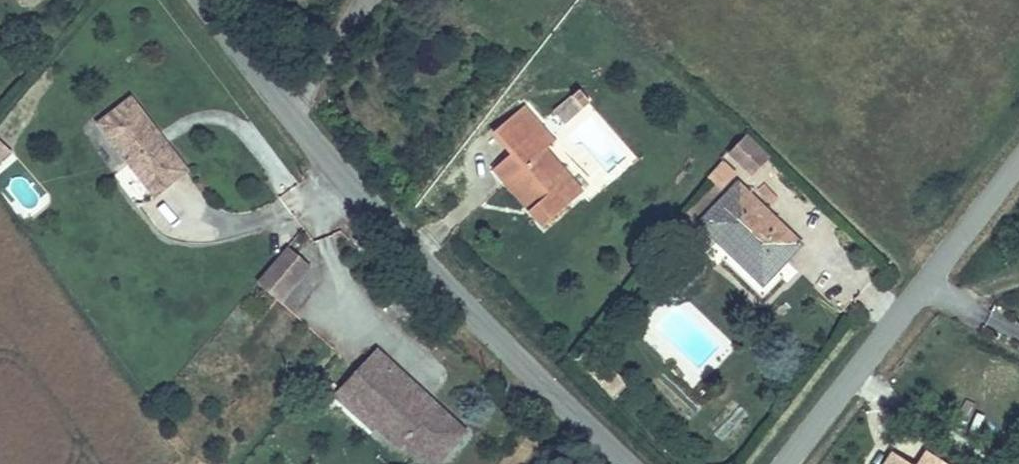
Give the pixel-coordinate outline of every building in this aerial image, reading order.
[(591,105),(579,93),(571,100),(583,113),(591,105)] [(132,97),(101,123),(158,195),(189,171),(132,97)] [(494,169),(546,228),(583,197),(546,154),(557,144),(525,107),(494,133),(512,154),(494,169)] [(771,158),(747,137),(727,157),(751,179),(771,158)] [(11,153),(0,144),(0,167),(11,153)] [(804,249),(735,181),(695,223),(762,292),(804,249)] [(311,265),(291,247),(263,279),(284,297),(311,265)] [(361,369),(379,386),(360,407),(379,425),(373,431),(398,455),(404,448),(420,463),(439,463),(463,438),(375,355),(361,369)] [(360,407),(379,386),(361,369),(336,396),(373,431),(379,425),(360,407)] [(628,390),(613,374),(601,386),(616,402),(628,390)] [(926,453),(919,463),(943,463),(926,453)] [(891,455),(885,463),(905,463),(891,455)]
